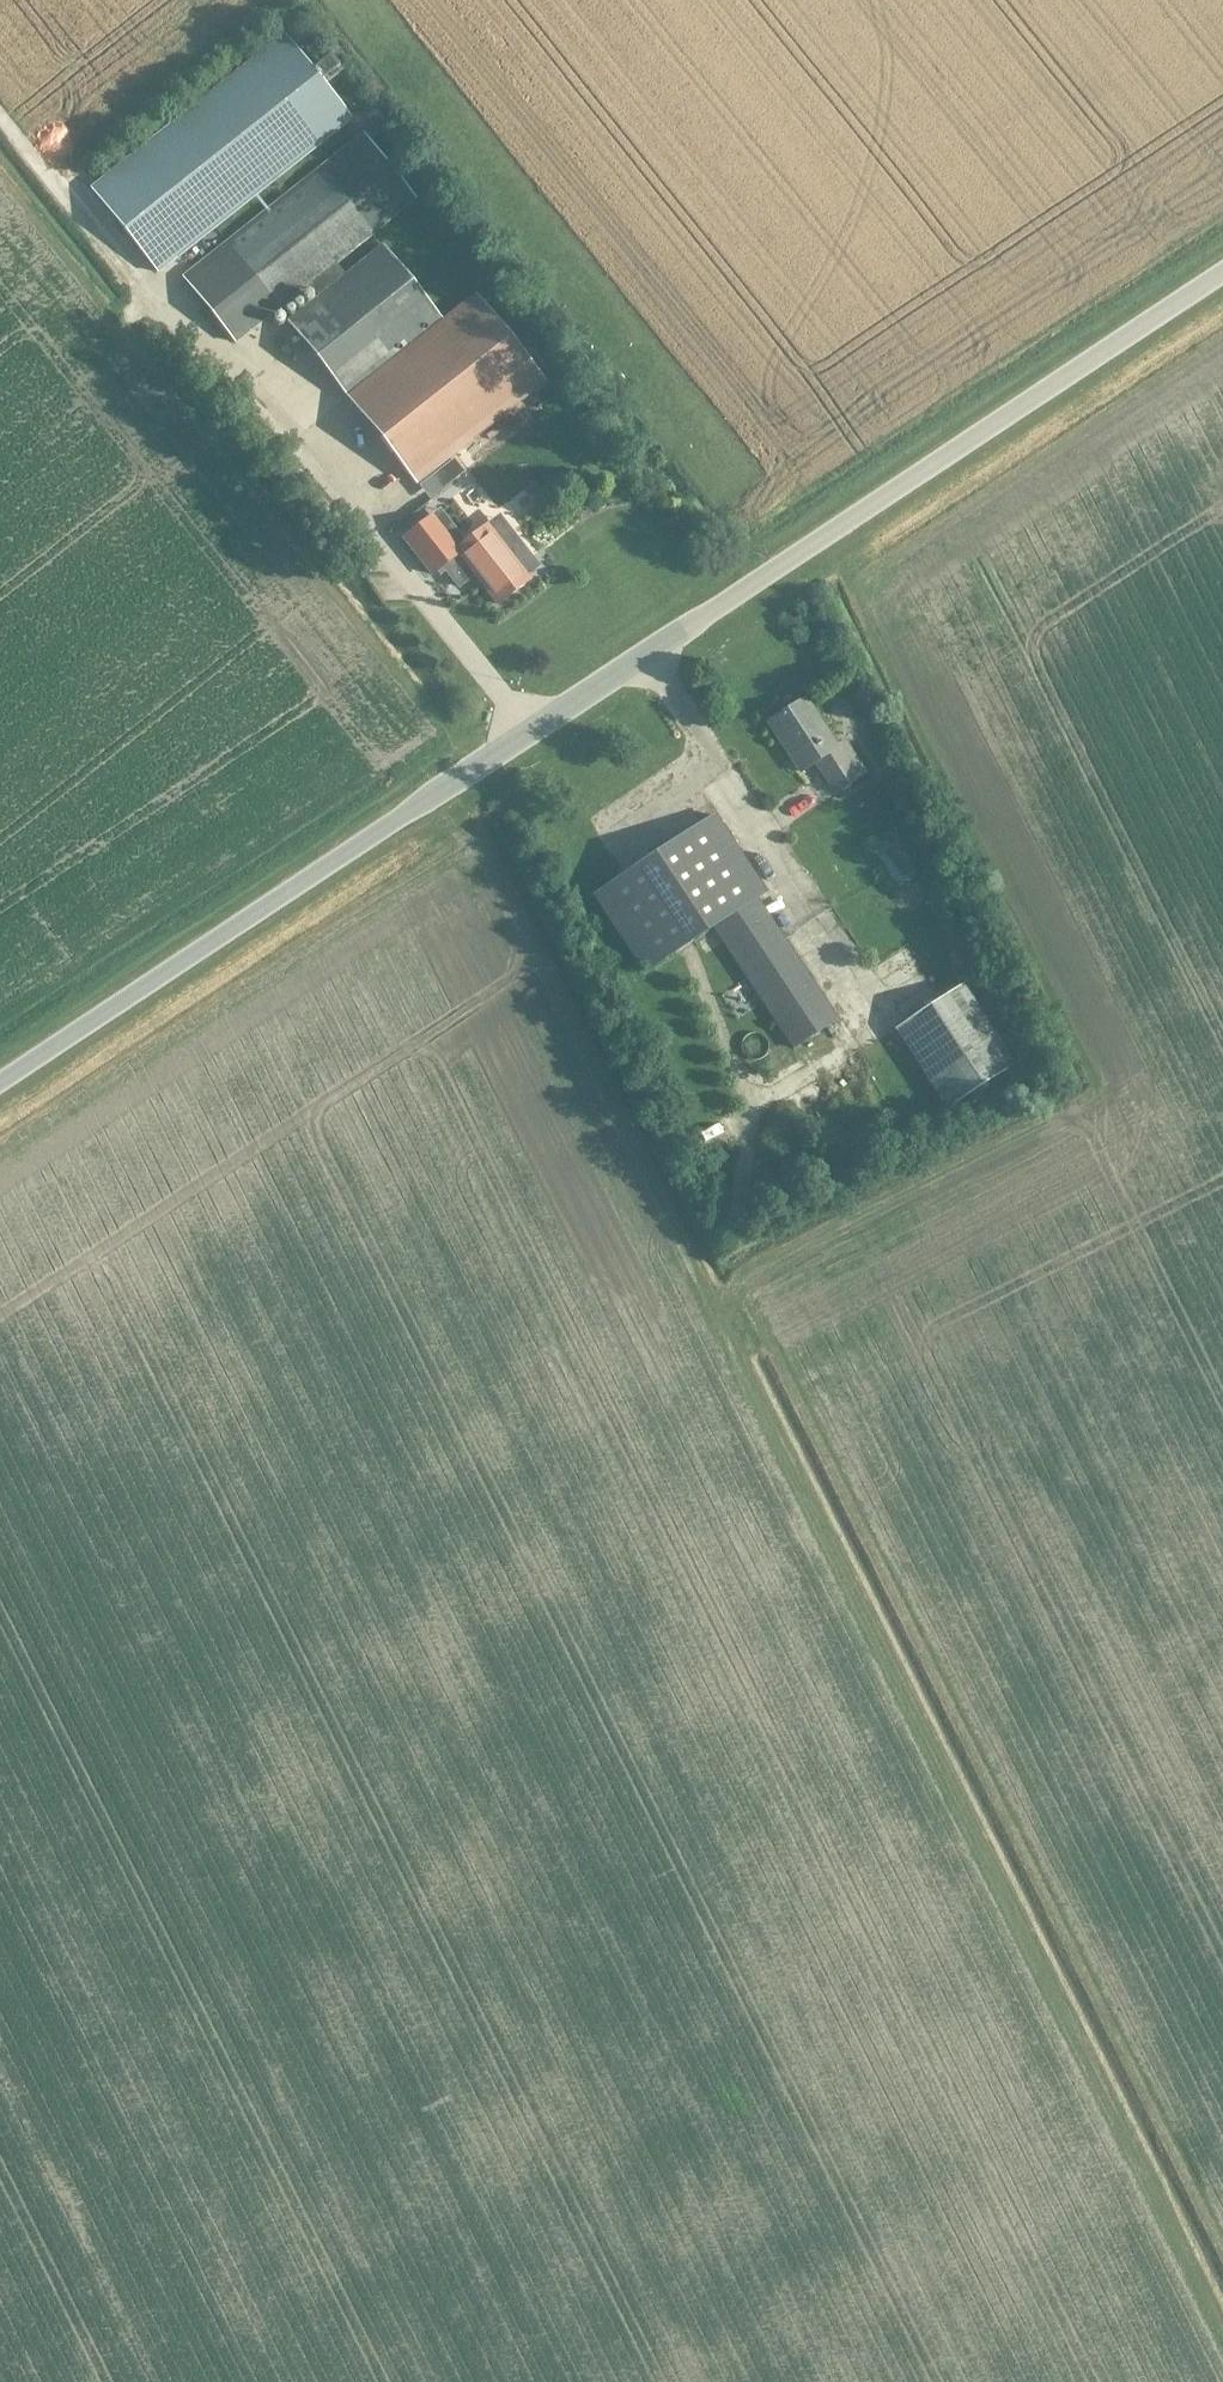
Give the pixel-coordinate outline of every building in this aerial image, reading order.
[(90,189),(157,273),(350,119),(284,35),(90,189)] [(362,130),(362,134),(182,277),(235,343),(308,285),(318,298),(344,277),(334,264),(415,199),(370,143),(372,142),(371,141),(389,127),(380,116),(362,130)] [(287,322),(347,397),(441,322),(381,247),(344,277),(318,298),(287,322)] [(475,295),(441,322),(347,397),(416,484),(544,382),(475,295)] [(429,498),(438,510),(447,502),(453,510),(474,493),(450,463),(441,471),(450,482),(429,498)] [(497,605),(528,581),(486,526),(454,551),(497,605)] [(835,794),(864,775),(843,743),(836,748),(804,700),(767,724),(799,773),(815,763),(835,794)] [(793,1049),(836,1020),(755,899),(764,893),(714,817),(593,896),(644,973),(712,928),(793,1049)] [(947,1110),(1018,1062),(966,982),(894,1030),(947,1110)]
